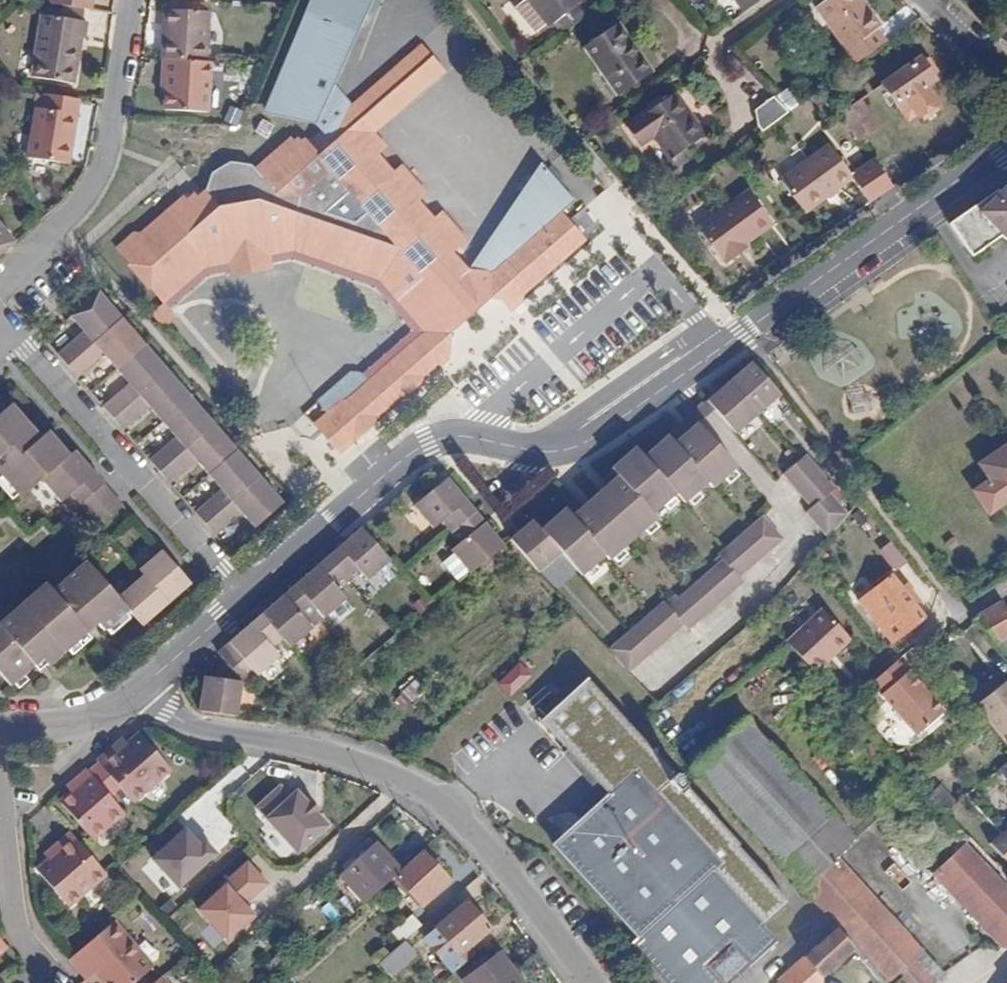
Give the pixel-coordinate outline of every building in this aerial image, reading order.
[(47,8),(88,13),(91,0),(48,0),(47,8)] [(362,376),(348,377),(316,405),(324,414),(332,424),(320,435),(339,456),(451,358),(452,308),(463,298),(499,300),(509,311),(520,302),(520,293),(580,241),(540,196),(477,253),(493,272),(467,270),(463,265),(451,252),(465,240),(440,212),(432,219),(425,224),(410,208),(417,201),(425,194),(400,166),(391,174),(384,180),(368,162),(375,156),(383,148),(359,120),(348,108),(328,85),(361,0),(309,0),(270,105),(311,122),(320,135),(307,146),(303,143),(299,147),(295,144),(292,147),(289,143),(254,173),(248,166),(226,165),(208,177),(203,196),(195,202),(193,199),(185,206),(181,202),(135,242),(132,239),(116,253),(164,308),(206,272),(226,268),(236,255),(255,252),(268,259),(293,254),(377,281),(422,333),(369,383),(362,376)] [(552,24),(580,0),(531,0),(552,24)] [(741,14),(762,0),(733,0),(741,14)] [(857,61),(883,43),(874,32),(878,28),(858,0),(825,0),(817,6),(857,61)] [(163,62),(206,63),(209,15),(167,13),(166,39),(164,39),(163,62)] [(41,19),(33,78),(72,83),(79,40),(83,40),(85,25),(41,19)] [(617,24),(583,47),(617,96),(651,72),(617,24)] [(416,46),(348,108),(359,120),(428,59),(416,46)] [(917,59),(881,84),(907,120),(915,114),(916,116),(935,102),(923,85),(931,79),(917,59)] [(206,63),(163,62),(163,80),(167,80),(165,111),(208,112),(210,64),(206,63)] [(666,163),(680,153),(703,137),(673,95),(625,130),(635,145),(651,136),(667,158),(664,160),(666,163)] [(755,127),(760,132),(787,112),(772,97),(754,111),(755,127)] [(71,167),(81,103),(46,98),(43,114),(38,114),(31,161),(71,167)] [(839,113),(857,138),(874,126),(857,101),(839,113)] [(739,140),(743,145),(760,132),(755,127),(739,140)] [(804,212),(850,177),(828,147),(781,181),(804,212)] [(680,153),(666,163),(672,171),(686,161),(680,153)] [(391,174),(375,156),(368,162),(384,180),(391,174)] [(873,161),(864,168),(882,193),(892,186),(873,161)] [(882,193),(864,168),(850,177),(868,203),(882,193)] [(976,214),(970,207),(946,224),(969,257),(997,234),(1006,246),(1006,183),(976,214)] [(736,249),(745,244),(771,225),(748,193),(698,228),(721,261),(723,259),(726,263),(738,254),(736,249)] [(432,219),(417,201),(410,208),(425,224),(432,219)] [(18,246),(0,225),(0,262),(18,246)] [(736,249),(738,254),(747,248),(745,244),(736,249)] [(537,310),(526,310),(516,319),(547,354),(573,330),(596,309),(603,316),(611,309),(611,297),(630,281),(603,251),(537,310)] [(408,333),(362,376),(369,383),(422,333),(377,281),(293,254),(268,259),(255,252),(236,255),(226,268),(206,272),(164,308),(170,314),(207,282),(294,265),(372,293),(408,333)] [(477,253),(463,265),(467,270),(493,272),(477,253)] [(85,337),(60,359),(69,370),(122,322),(101,298),(72,322),(85,337)] [(509,311),(516,319),(526,310),(520,302),(509,311)] [(105,360),(118,375),(147,350),(122,322),(69,370),(80,382),(105,360)] [(147,350),(118,375),(130,389),(106,411),(115,422),(169,375),(147,350)] [(748,365),(706,401),(715,411),(734,434),(777,398),(748,365)] [(192,402),(169,375),(115,422),(126,435),(152,414),(163,427),(192,402)] [(698,425),(715,411),(706,401),(689,415),(698,425)] [(192,402),(163,427),(177,444),(153,465),(163,475),(216,429),(192,402)] [(2,480),(25,506),(44,490),(63,509),(72,501),(82,511),(100,531),(123,511),(76,459),(70,463),(49,441),(46,444),(41,439),(38,442),(11,413),(6,417),(0,411),(0,478),(2,480)] [(312,425),(320,435),(332,424),(324,414),(312,425)] [(734,466),(698,425),(689,415),(641,456),(633,448),(601,476),(606,483),(578,505),(573,499),(539,527),(531,519),(509,538),(537,570),(559,551),(578,572),(602,552),(606,557),(654,516),(651,512),(676,492),(683,500),(705,481),(710,486),(734,466)] [(163,475),(173,487),(198,466),(210,480),(239,455),(216,429),(163,475)] [(979,463),(1003,502),(1006,499),(1006,445),(979,463)] [(209,528),(262,481),(239,455),(210,480),(223,495),(199,517),(209,528)] [(805,514),(827,540),(847,518),(839,507),(829,495),(832,491),(823,481),(813,469),(803,458),(781,476),(792,489),(800,499),(809,510),(805,514)] [(444,480),(427,494),(413,507),(432,530),(439,524),(449,536),(474,513),(444,480)] [(209,528),(221,541),(245,521),(256,533),(285,508),(262,481),(209,528)] [(449,550),(452,553),(484,525),(474,513),(449,536),(456,545),(449,550)] [(662,602),(606,650),(625,671),(680,624),(684,628),(738,582),(734,577),(777,538),(759,517),(714,555),(720,560),(665,606),(662,602)] [(484,525),(452,553),(441,562),(458,582),(469,572),(502,544),(484,525)] [(365,528),(331,557),(352,581),(362,572),(368,580),(392,559),(365,528)] [(2,679),(14,693),(36,674),(38,673),(30,665),(38,659),(46,667),(52,673),(91,640),(93,638),(86,629),(92,624),(100,632),(107,639),(132,618),(138,625),(145,633),(195,590),(163,556),(140,576),(146,583),(122,604),(90,570),(56,599),(47,591),(0,631),(0,680),(2,679)] [(331,557),(297,586),(318,610),(325,618),(347,598),(340,590),(352,581),(331,557)] [(871,592),(904,631),(922,618),(913,607),(917,604),(902,585),(898,588),(889,577),(871,592)] [(297,586),(264,614),(285,639),(291,646),(313,627),(307,620),(318,610),(297,586)] [(1006,659),(1006,611),(1006,609),(1002,602),(974,619),(1006,659)] [(815,603),(780,637),(786,643),(808,667),(819,656),(817,654),(825,647),(827,649),(844,633),(815,603)] [(264,614),(229,644),(255,672),(258,675),(280,657),(273,649),(285,639),(264,614)] [(86,629),(93,638),(100,632),(92,624),(86,629)] [(216,676),(207,674),(201,711),(237,715),(242,683),(255,672),(229,644),(220,652),(229,664),(216,676)] [(817,654),(819,656),(827,649),(825,647),(817,654)] [(30,665),(38,673),(46,667),(38,659),(30,665)] [(536,660),(514,680),(524,691),(546,671),(536,660)] [(902,673),(893,661),(865,681),(905,737),(936,715),(904,672),(902,673)] [(579,764),(603,792),(549,842),(602,900),(671,982),(736,982),(742,968),(773,941),(760,924),(783,903),(732,845),(734,843),(628,723),(589,676),(540,718),(579,764)] [(1006,687),(978,711),(984,717),(982,719),(1004,743),(1006,740),(1006,689),(1006,687)] [(800,889),(835,857),(853,841),(742,721),(691,768),(800,889)] [(142,736),(129,746),(122,752),(117,746),(98,763),(120,788),(136,807),(173,773),(142,736)] [(124,740),(117,746),(122,752),(129,746),(124,740)] [(87,774),(109,798),(120,788),(98,763),(87,774)] [(79,792),(73,798),(63,808),(94,842),(124,816),(109,798),(87,774),(74,786),(79,792)] [(296,797),(283,784),(259,807),(302,856),(337,826),(323,812),(325,809),(317,800),(314,802),(304,790),(296,797)] [(68,792),(73,798),(79,792),(74,786),(68,792)] [(939,786),(933,798),(950,807),(956,796),(939,786)] [(960,841),(967,836),(951,819),(945,823),(960,841)] [(998,819),(991,824),(993,826),(997,830),(1003,824),(998,819)] [(1003,824),(997,830),(993,826),(988,830),(992,834),(985,841),(1006,861),(1006,820),(1003,824)] [(202,844),(189,829),(155,860),(183,890),(221,855),(208,842),(202,844)] [(70,839),(52,856),(58,863),(50,870),(39,881),(72,916),(109,882),(107,878),(70,839)] [(1006,947),(1006,946),(1006,888),(964,842),(935,871),(1006,947)] [(338,875),(363,903),(392,877),(397,872),(372,844),(338,875)] [(397,872),(392,877),(419,906),(446,882),(419,852),(397,872)] [(58,863),(52,856),(44,864),(50,870),(58,863)] [(835,857),(800,889),(885,982),(930,982),(940,974),(835,857)] [(269,885),(248,863),(201,911),(230,945),(260,916),(248,900),(269,885)] [(463,950),(486,931),(463,904),(432,929),(433,930),(425,936),(435,947),(430,952),(450,975),(470,958),(463,950)] [(389,932),(400,944),(419,927),(409,915),(389,932)] [(780,978),(775,982),(794,982),(810,968),(817,975),(822,972),(841,954),(845,958),(852,951),(838,936),(831,928),(780,978)] [(79,982),(87,982),(94,978),(98,982),(140,982),(151,974),(112,929),(67,968),(79,982)] [(401,946),(379,965),(391,977),(412,959),(401,946)] [(852,951),(845,958),(849,962),(856,956),(852,951)] [(461,981),(462,982),(520,982),(497,954),(461,981)] [(794,982),(818,982),(817,975),(810,968),(794,982)] [(775,982),(780,978),(775,973),(770,977),(771,979),(775,982)]
